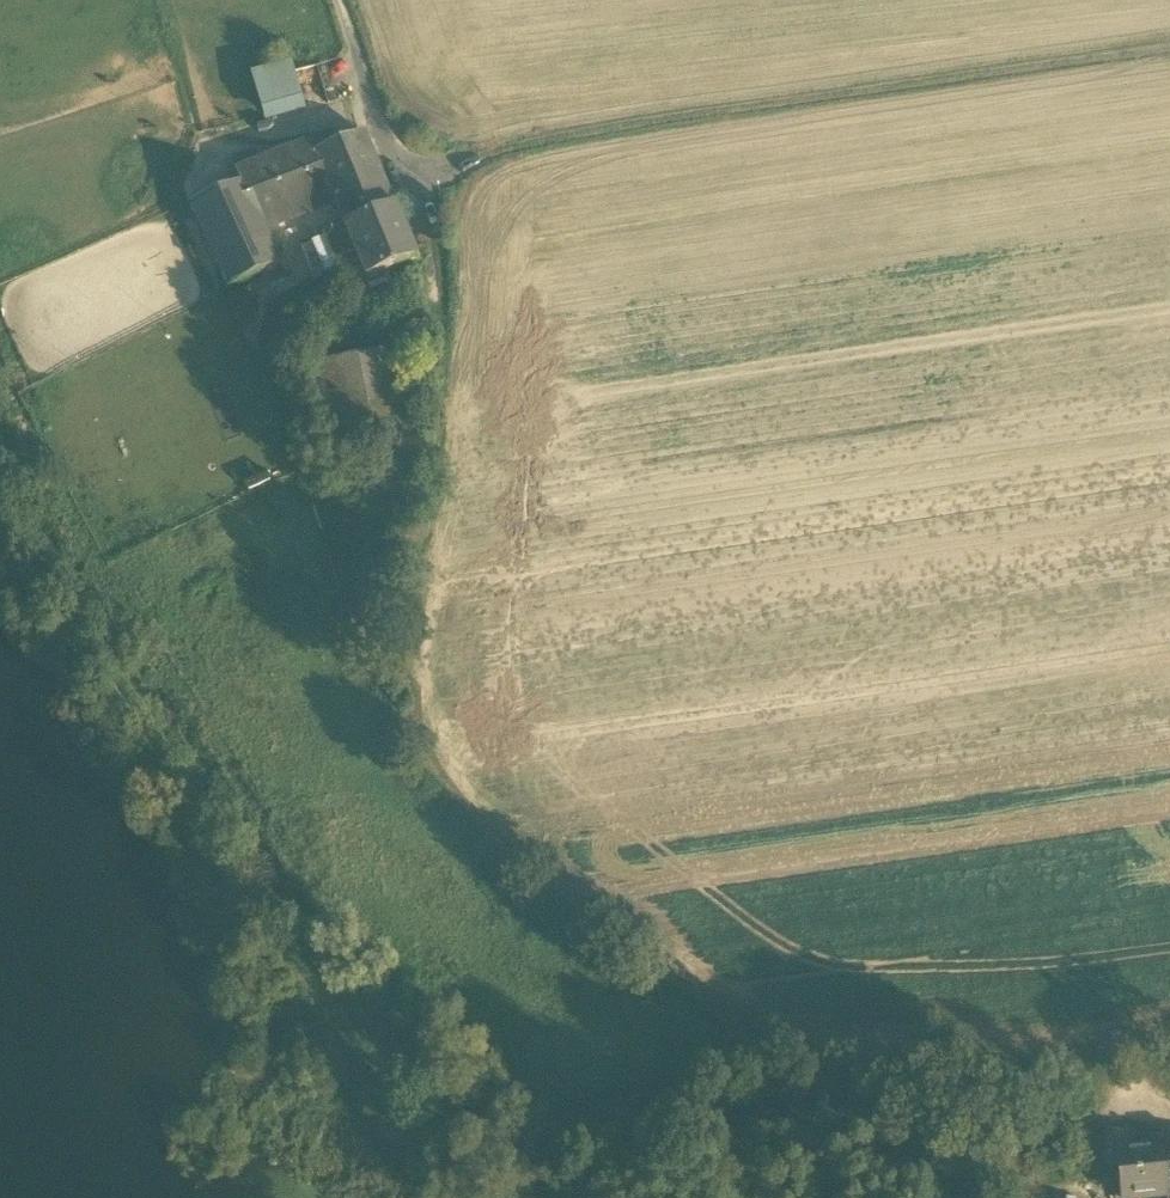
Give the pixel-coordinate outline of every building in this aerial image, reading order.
[(256,77),(269,119),(303,109),(290,66),(256,77)] [(335,203),(336,206),(386,187),(363,134),(329,148),(314,155),(335,203)] [(318,209),(335,203),(314,155),(329,148),(313,143),(236,175),(240,185),(242,184),(262,228),(291,216),(290,213),(296,210),(298,215),(304,213),(318,208),(318,209)] [(280,266),(262,228),(242,184),(240,185),(190,206),(229,291),(280,266)] [(394,206),(386,187),(336,206),(345,228),(395,208),(394,206)] [(345,228),(344,228),(366,281),(387,273),(417,261),(395,208),(345,228)] [(356,285),(366,281),(344,228),(324,237),(346,290),(356,285)] [(395,294),(387,273),(366,281),(356,285),(365,306),(395,294)] [(310,368),(328,464),(422,446),(405,350),(310,368)] [(396,692),(397,705),(408,703),(406,690),(396,692)] [(1161,1155),(1166,1195),(1169,1194),(1169,1147),(1166,1148),(1167,1155),(1161,1155)] [(1166,1148),(1149,1149),(1150,1157),(1161,1155),(1167,1155),(1166,1148)] [(1166,1195),(1161,1155),(1150,1157),(1149,1149),(1114,1153),(1120,1197),(1137,1197),(1166,1195)]
